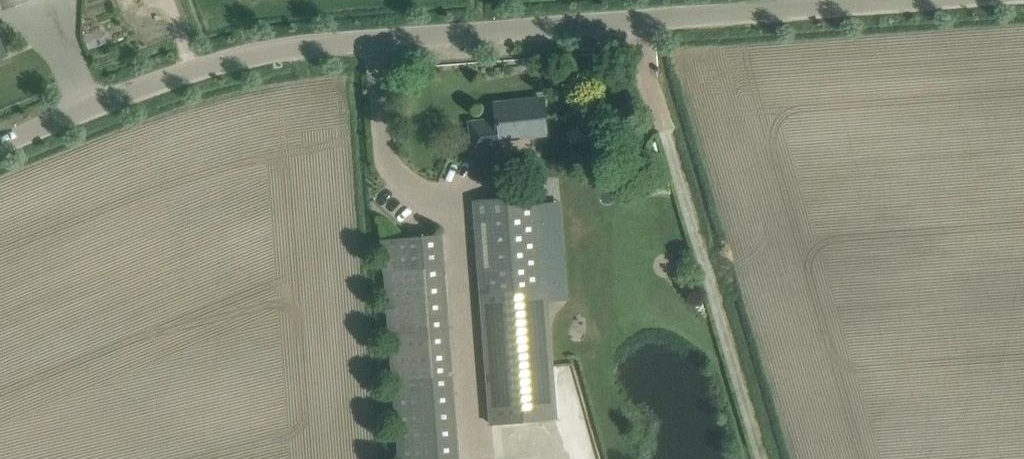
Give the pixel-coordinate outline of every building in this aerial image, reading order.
[(496,104),(497,118),(497,121),(470,124),(474,156),(501,153),(499,138),(547,133),(544,99),(521,102),(522,105),(497,108),(497,104),(496,104)] [(475,201),(493,429),(557,424),(540,196),(475,201)] [(456,410),(443,237),(381,242),(397,458),(460,458),(456,410)] [(562,387),(576,385),(572,361),(558,363),(562,387)]
